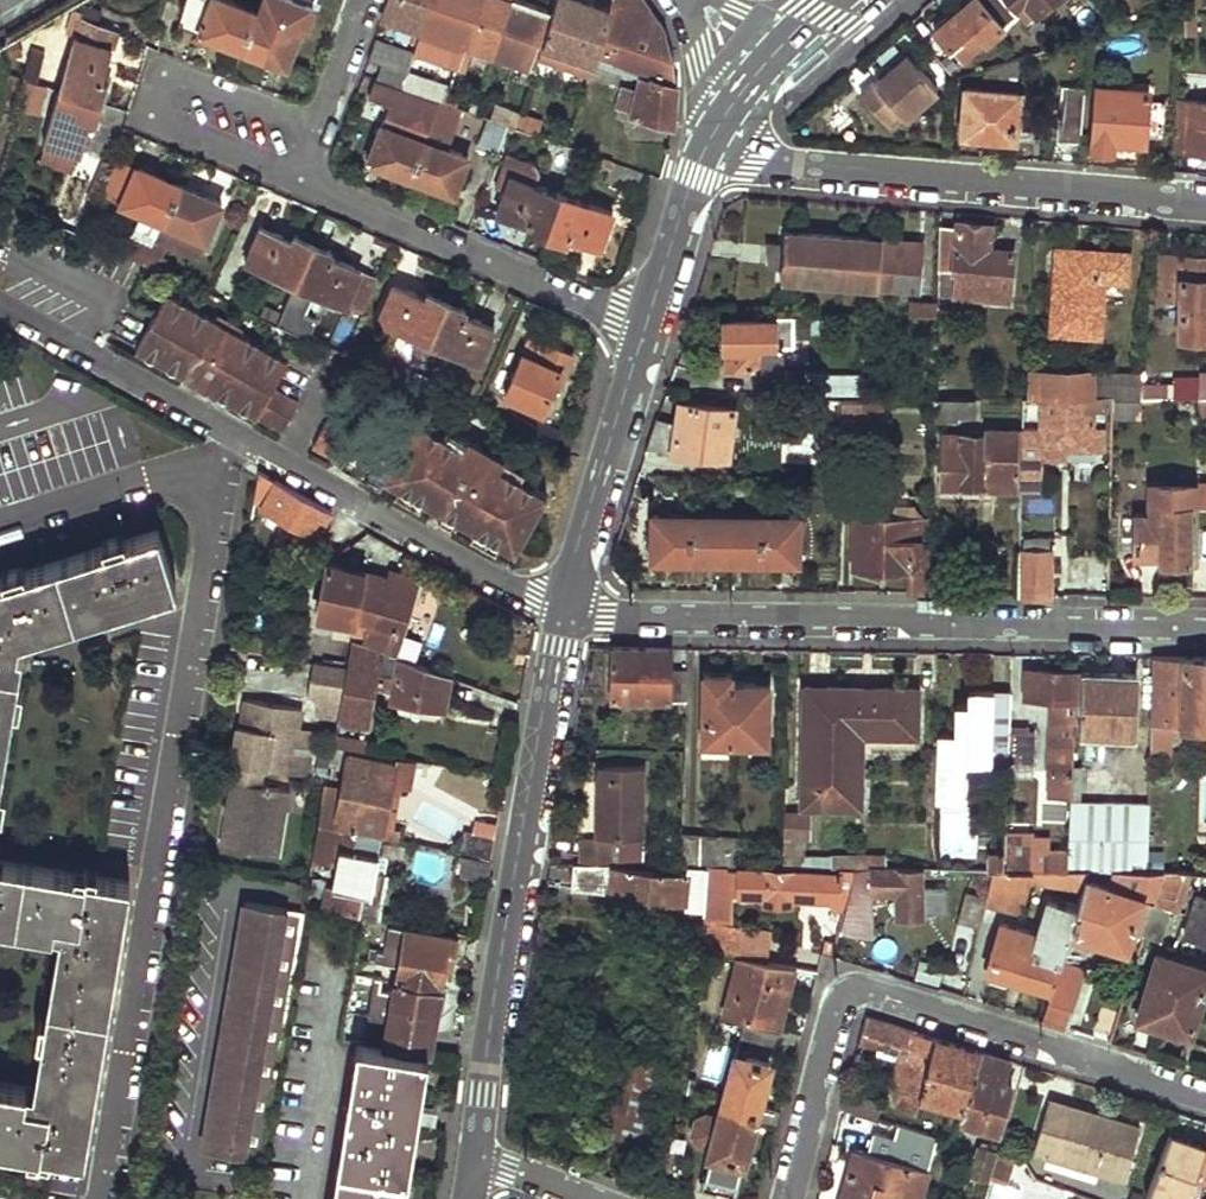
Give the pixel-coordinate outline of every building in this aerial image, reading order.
[(186,12),(181,25),(199,31),(209,0),(189,0),(186,12)] [(228,0),(209,0),(199,31),(245,48),(259,12),(228,0)] [(382,15),(417,27),(413,42),(417,44),(431,0),(387,0),(382,15)] [(417,44),(415,49),(414,53),(457,69),(479,0),(431,0),(417,44)] [(457,69),(465,72),(468,63),(473,47),(494,55),(512,0),(479,0),(457,69)] [(522,0),(512,0),(494,55),(529,67),(538,42),(542,43),(552,9),(522,0)] [(552,9),(542,43),(593,60),(609,8),(585,0),(555,0),(552,9)] [(678,88),(663,27),(643,0),(612,0),(609,8),(593,60),(643,77),(678,88)] [(1002,0),(972,0),(934,33),(949,50),(963,37),(968,43),(978,34),(986,44),(1017,18),(1002,0)] [(1032,18),(1053,0),(1010,0),(1032,18)] [(298,26),(259,12),(245,48),(284,63),(298,26)] [(1191,18),(1177,17),(1176,38),(1189,39),(1191,18)] [(115,33),(82,18),(60,88),(102,102),(108,81),(103,79),(115,33)] [(415,49),(376,37),(369,58),(380,61),(409,70),(414,53),(415,49)] [(494,55),(473,47),(468,63),(489,70),(494,55)] [(27,52),(26,79),(40,80),(41,53),(27,52)] [(906,57),(860,97),(888,130),(934,90),(906,57)] [(409,70),(380,61),(375,78),(403,87),(409,70)] [(416,73),(409,70),(403,87),(410,90),(416,73)] [(442,82),(416,73),(410,90),(436,99),(442,82)] [(374,77),(368,94),(388,101),(366,159),(416,177),(442,100),(436,99),(410,90),(403,87),(375,78),(374,77)] [(678,88),(643,77),(633,108),(671,119),(678,88)] [(1106,80),(1097,80),(1091,150),(1111,152),(1112,140),(1144,142),(1144,137),(1147,101),(1147,91),(1105,89),(1106,80)] [(23,82),(22,113),(39,114),(41,82),(23,82)] [(451,85),(442,82),(436,99),(442,100),(446,102),(451,85)] [(102,102),(60,88),(44,141),(80,152),(90,119),(96,121),(102,102)] [(1082,90),(1059,88),(1056,143),(1079,145),(1082,90)] [(1019,94),(966,90),(964,136),(1015,141),(1019,94)] [(1173,99),(1169,148),(1205,152),(1205,102),(1173,99)] [(442,100),(416,177),(454,191),(469,153),(447,145),(456,123),(453,122),(459,106),(446,102),(442,100)] [(1165,102),(1147,101),(1144,137),(1162,138),(1165,102)] [(510,124),(486,115),(475,147),(499,156),(504,142),(510,124)] [(531,131),(510,124),(504,142),(526,149),(531,131)] [(529,179),(535,161),(509,150),(497,181),(506,185),(498,206),(530,218),(528,224),(550,232),(564,191),(529,179)] [(137,164),(120,156),(104,193),(120,201),(137,164)] [(181,182),(137,164),(120,201),(165,221),(181,182)] [(220,199),(181,182),(165,221),(147,263),(162,269),(174,245),(197,254),(220,199)] [(613,209),(564,191),(550,232),(566,238),(569,231),(600,242),(613,209)] [(953,225),(937,224),(936,269),(954,270),(954,293),(1005,296),(1009,248),(986,245),(987,223),(953,220),(953,225)] [(293,237),(259,222),(244,257),(297,280),(314,240),(295,231),(293,237)] [(913,243),(781,234),(778,279),(916,290),(919,258),(913,257),(913,243)] [(334,248),(314,240),(297,280),(362,309),(377,273),(332,253),(334,248)] [(1052,249),(1052,259),(1075,261),(1076,250),(1052,249)] [(1123,251),(1076,250),(1075,261),(1052,259),(1050,331),(1096,334),(1098,278),(1122,279),(1123,251)] [(1158,254),(1159,283),(1178,285),(1178,335),(1205,337),(1205,257),(1158,254)] [(954,270),(936,269),(935,292),(954,293),(954,270)] [(425,293),(394,281),(377,315),(429,338),(448,297),(428,288),(425,293)] [(167,293),(137,349),(185,375),(187,370),(212,384),(210,389),(285,431),(301,401),(275,387),(290,362),(242,335),(245,331),(217,317),(215,320),(167,293)] [(464,303),(448,297),(429,338),(477,359),(494,323),(461,310),(464,303)] [(260,314),(279,322),(283,311),(265,303),(260,314)] [(318,317),(288,303),(283,311),(279,322),(309,336),(318,317)] [(909,304),(908,315),(935,315),(935,304),(909,304)] [(771,319),(722,319),(722,345),(726,345),(727,363),(783,365),(783,346),(772,344),(771,319)] [(575,353),(545,340),(536,356),(525,352),(506,392),(542,409),(560,370),(566,372),(575,353)] [(418,364),(399,355),(391,373),(410,382),(418,364)] [(442,375),(418,364),(410,382),(434,393),(442,375)] [(1038,372),(1024,372),(1023,395),(1089,396),(1090,370),(1038,368),(1038,372)] [(187,370),(185,375),(210,389),(212,384),(187,370)] [(1140,370),(1090,370),(1089,396),(1111,396),(1139,396),(1140,370)] [(806,376),(806,396),(841,396),(859,397),(858,377),(806,376)] [(1199,378),(1168,378),(1168,396),(1198,396),(1199,378)] [(1199,378),(1198,396),(1205,397),(1205,378),(1199,378)] [(1023,395),(1018,395),(1017,505),(1031,505),(1031,486),(1035,486),(1036,452),(1090,452),(1091,445),(1102,444),(1102,424),(1091,423),(1091,405),(1110,405),(1111,396),(1089,396),(1023,395)] [(859,397),(841,396),(840,436),(884,438),(885,398),(859,397)] [(977,397),(931,398),(931,421),(961,421),(961,416),(977,416),(977,397)] [(675,421),(654,417),(649,432),(644,449),(726,457),(731,417),(733,406),(681,399),(675,421)] [(748,403),(734,400),(733,406),(731,417),(746,419),(748,403)] [(789,406),(789,454),(823,454),(823,406),(789,406)] [(574,435),(516,407),(507,425),(570,454),(574,435)] [(392,453),(328,417),(311,446),(335,460),(339,454),(352,461),(355,457),(367,463),(360,475),(378,484),(382,476),(396,484),(422,499),(435,506),(440,497),(462,510),(457,519),(472,527),(497,542),(512,550),(544,495),(516,480),(521,471),(441,424),(436,434),(410,420),(392,453)] [(958,446),(940,446),(939,481),(1014,484),(1015,428),(984,428),(984,434),(960,434),(958,446)] [(339,454),(335,460),(360,475),(367,463),(355,457),(352,461),(339,454)] [(330,509),(257,469),(253,497),(317,534),(330,509)] [(1150,511),(1134,511),(1133,553),(1159,554),(1159,558),(1187,559),(1188,503),(1193,503),(1195,482),(1150,479),(1150,511)] [(396,484),(391,494),(416,508),(422,499),(396,484)] [(436,506),(457,519),(462,510),(440,497),(435,506),(436,506)] [(436,506),(431,517),(453,529),(457,519),(436,506)] [(797,514),(653,511),(650,555),(796,557),(797,514)] [(927,543),(929,517),(855,514),(853,564),(908,566),(908,590),(926,590),(927,543)] [(497,542),(472,527),(467,536),(492,551),(497,542)] [(0,579),(0,778),(23,648),(11,646),(13,634),(173,589),(155,533),(0,579)] [(950,543),(927,543),(926,590),(948,591),(950,543)] [(1048,548),(1017,547),(1017,591),(1032,592),(1049,592),(1048,548)] [(369,620),(361,640),(395,652),(416,576),(390,569),(388,576),(327,559),(318,612),(355,619),(356,616),(369,620)] [(489,598),(473,589),(468,600),(484,609),(489,598)] [(361,640),(351,639),(347,663),(347,664),(341,700),(338,717),(366,723),(373,683),(375,670),(396,674),(394,687),(392,696),(443,705),(449,673),(395,652),(361,640)] [(642,645),(608,644),(608,695),(685,696),(686,671),(668,671),(669,646),(642,645)] [(1150,653),(1149,724),(1205,725),(1205,654),(1194,653),(1150,653)] [(347,664),(312,659),(305,694),(341,700),(347,664)] [(1078,668),(1025,666),(1024,691),(1040,692),(1036,792),(1068,794),(1071,719),(1078,720),(1078,668)] [(730,670),(701,668),(699,738),(765,738),(766,681),(731,679),(730,670)] [(1134,670),(1078,668),(1078,720),(1077,728),(1133,728),(1134,670)] [(396,674),(375,670),(373,683),(394,687),(396,674)] [(910,686),(801,684),(798,803),(853,803),(856,731),(910,732),(910,686)] [(1008,687),(967,686),(966,701),(955,702),(955,729),(937,729),(935,797),(960,797),(961,759),(1006,759),(1008,687)] [(301,705),(244,695),(242,706),(220,843),(277,851),(288,788),(287,789),(258,783),(262,766),(290,771),(301,705)] [(1031,729),(1013,728),(1012,759),(1030,760),(1031,729)] [(363,740),(335,736),(333,744),(362,750),(363,740)] [(731,759),(731,738),(702,738),(702,759),(731,759)] [(319,820),(380,834),(390,782),(394,763),(346,754),(344,768),(347,769),(343,787),(326,783),(319,820)] [(415,759),(395,755),(394,763),(390,782),(411,786),(415,759)] [(581,835),(580,861),(643,861),(643,762),(595,762),(595,834),(581,835)] [(1147,804),(1068,802),(1067,814),(1066,865),(1124,866),(1146,867),(1147,804)] [(809,812),(783,812),(783,861),(803,861),(803,840),(810,840),(809,812)] [(1066,865),(1067,814),(1004,812),(1003,845),(1003,864),(1028,865),(1066,865)] [(387,878),(372,876),(380,834),(319,820),(313,859),(337,863),(332,887),(313,883),(312,892),(314,893),(313,905),(380,916),(387,878)] [(466,826),(461,849),(489,855),(494,832),(466,826)] [(738,835),(682,829),(681,861),(708,861),(737,861),(738,835)] [(1003,845),(985,845),(984,863),(990,863),(1003,864),(1003,845)] [(842,852),(842,862),(852,864),(883,862),(882,853),(842,852)] [(459,875),(485,880),(488,860),(463,854),(459,875)] [(53,929),(28,1083),(0,1078),(0,1140),(81,1155),(125,877),(0,856),(0,919),(53,929)] [(580,861),(574,861),(577,887),(683,898),(684,884),(706,886),(707,867),(708,864),(681,861),(643,861),(580,861)] [(833,898),(832,908),(843,909),(845,899),(852,864),(842,862),(838,861),(838,867),(838,899),(833,898)] [(852,864),(845,899),(864,901),(871,890),(894,890),(895,913),(923,914),(923,908),(944,907),(944,883),(924,884),(923,863),(883,862),(852,864)] [(1003,864),(990,863),(984,893),(983,898),(1020,906),(1028,865),(1003,864)] [(1146,867),(1124,866),(1117,888),(1089,880),(1075,929),(1125,945),(1141,897),(1152,900),(1163,867),(1146,867)] [(838,867),(707,867),(706,886),(705,891),(764,893),(764,899),(791,900),(791,895),(833,898),(838,899),(838,867)] [(1163,867),(1152,900),(1143,930),(1158,936),(1169,905),(1176,908),(1188,867),(1163,867)] [(984,893),(964,890),(958,920),(977,924),(983,898),(984,893)] [(1194,893),(1182,930),(1205,937),(1205,897),(1194,893)] [(1075,906),(1048,897),(1039,931),(1001,919),(986,967),(1006,973),(1013,946),(1059,961),(1060,958),(1075,906)] [(304,911),(244,901),(208,1114),(267,1124),(304,911)] [(771,931),(703,921),(702,926),(737,929),(745,940),(741,956),(773,962),(771,931)] [(343,1036),(362,1039),(422,1050),(428,1051),(438,986),(445,986),(454,934),(389,924),(383,949),(376,948),(374,959),(399,964),(394,989),(379,987),(381,974),(354,970),(343,1036)] [(737,929),(702,926),(700,949),(741,956),(745,940),(737,929)] [(1006,973),(1051,986),(1059,961),(1013,946),(1006,973)] [(1153,951),(1135,1017),(1179,1030),(1181,1022),(1191,1025),(1205,969),(1205,966),(1153,951)] [(779,1026),(798,966),(773,962),(741,956),(726,1013),(747,1018),(779,1026)] [(1060,958),(1059,961),(1051,986),(1041,1019),(1067,1026),(1084,967),(1060,958)] [(694,1005),(689,1004),(686,1015),(692,1016),(694,1005)] [(934,1037),(866,1016),(863,1029),(912,1045),(897,1104),(917,1110),(921,1095),(934,1037)] [(779,1026),(747,1018),(742,1034),(775,1043),(779,1026)] [(1191,1025),(1181,1022),(1179,1030),(1189,1033),(1191,1025)] [(953,1043),(934,1037),(921,1095),(963,1108),(979,1051),(953,1043)] [(362,1039),(351,1104),(343,1102),(341,1116),(348,1118),(336,1198),(396,1198),(422,1050),(362,1039)] [(660,1060),(623,1049),(601,1136),(638,1144),(660,1060)] [(999,1058),(979,1051),(963,1108),(959,1121),(996,1132),(1012,1082),(993,1077),(999,1058)] [(769,1060),(737,1052),(724,1100),(779,1115),(781,1108),(759,1101),(769,1060)] [(883,1099),(848,1087),(843,1103),(878,1115),(883,1099)] [(1066,1103),(1048,1098),(1032,1151),(1121,1180),(1138,1127),(1092,1112),(1090,1119),(1064,1110),(1066,1103)] [(779,1115),(724,1100),(720,1115),(708,1113),(701,1118),(698,1129),(703,1138),(713,1141),(701,1184),(735,1193),(755,1117),(777,1124),(779,1115)] [(1092,1112),(1066,1103),(1064,1110),(1090,1119),(1092,1112)] [(1168,1134),(1144,1197),(1150,1198),(1184,1198),(1193,1175),(1205,1179),(1205,1145),(1205,1147),(1168,1134)] [(856,1146),(842,1198),(920,1198),(934,1148),(896,1138),(891,1157),(856,1146)] [(999,1146),(984,1141),(976,1172),(990,1177),(994,1161),(998,1149),(999,1146)] [(1014,1154),(998,1149),(994,1161),(1010,1166),(1014,1154)] [(1010,1166),(994,1161),(990,1177),(1004,1182),(1010,1166)]
